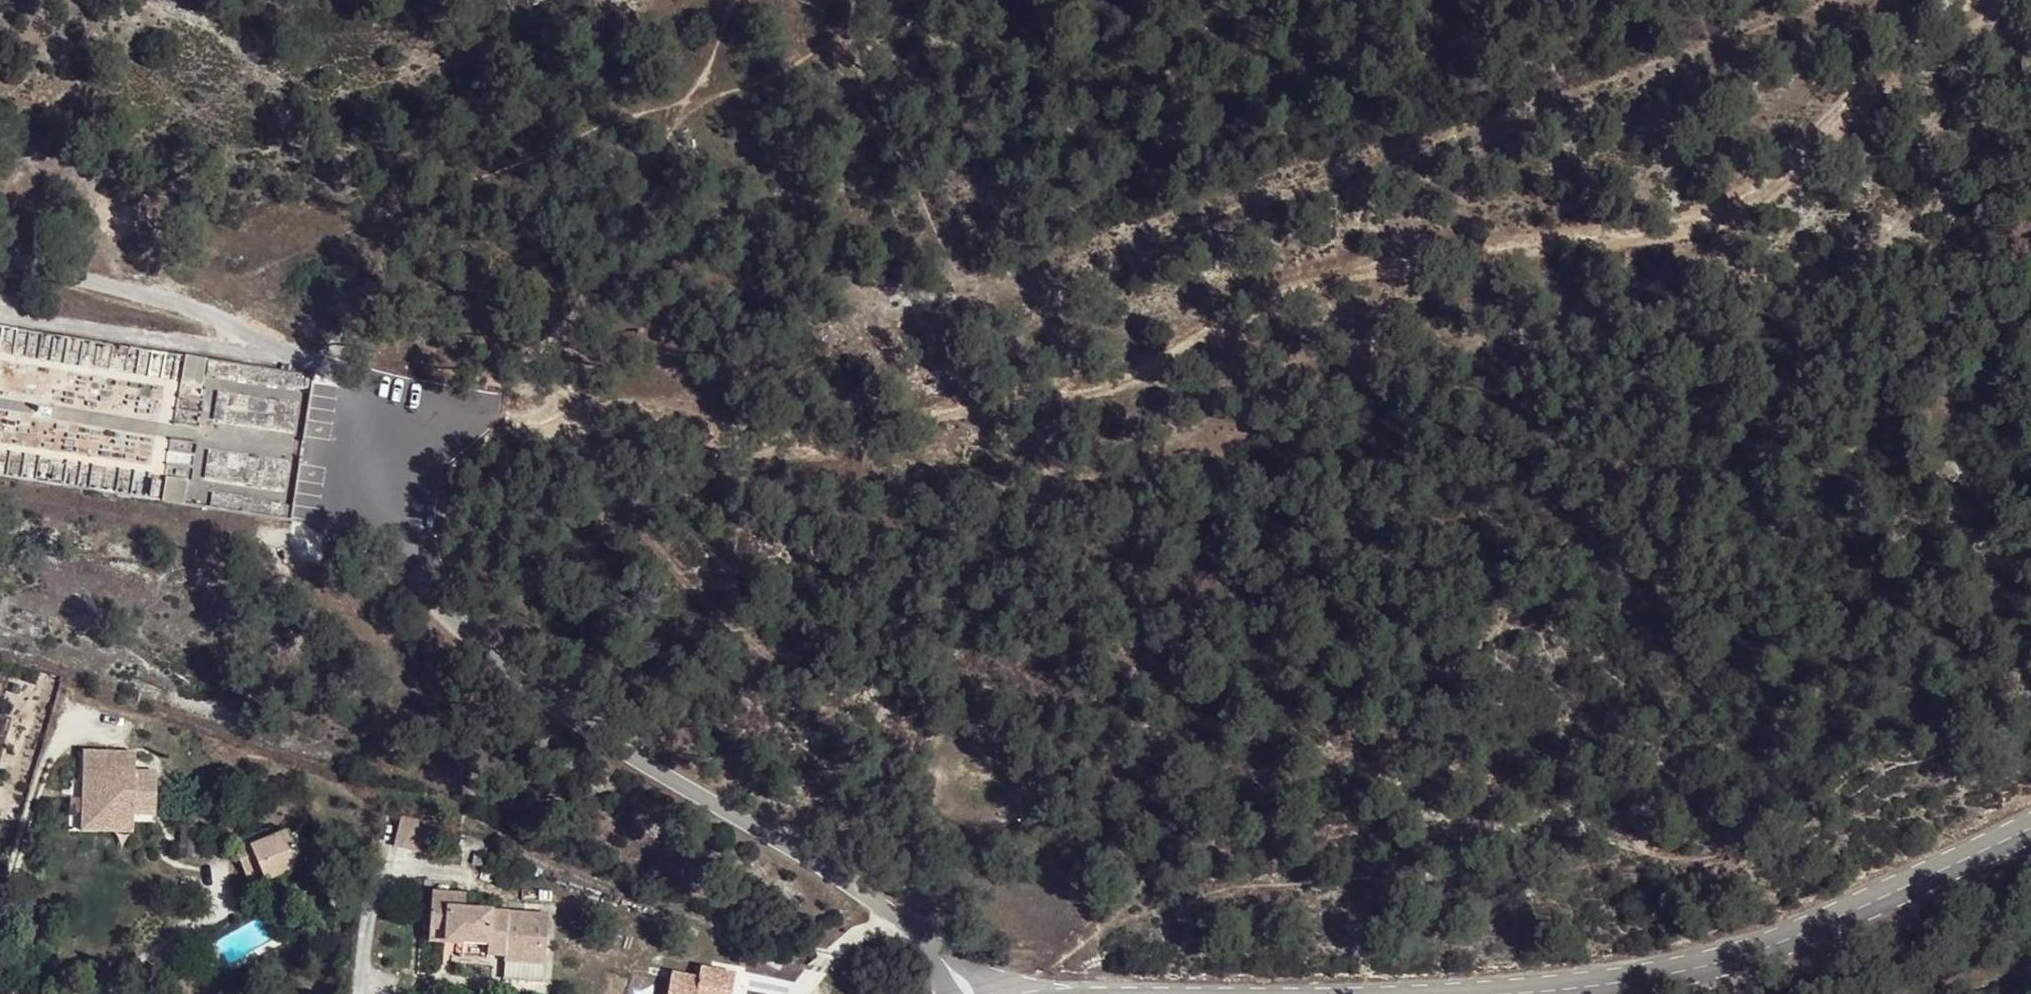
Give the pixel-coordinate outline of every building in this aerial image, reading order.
[(168,476),(162,499),(182,504),(188,481),(168,476)] [(125,813),(125,811),(149,811),(149,767),(123,767),(123,749),(72,747),(70,812),(125,813)] [(125,813),(70,812),(69,828),(124,829),(125,813)] [(439,825),(401,814),(393,843),(431,855),(439,825)] [(264,883),(301,868),(287,831),(269,838),(266,830),(232,844),(246,878),(250,889),(264,883)] [(464,909),(464,902),(453,901),(453,894),(432,893),(429,929),(461,933),(462,943),(488,945),(488,954),(503,955),(502,960),(544,964),(548,915),(464,909)] [(461,933),(429,929),(428,941),(462,943),(461,933)] [(699,985),(722,986),(723,950),(700,949),(700,959),(672,957),(669,993),(698,993),(699,985)] [(544,964),(502,960),(502,978),(543,982),(544,964)]
